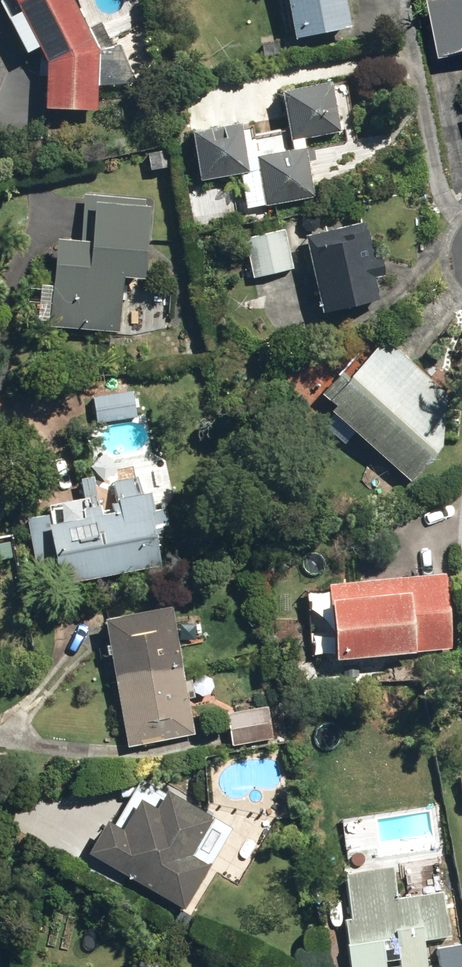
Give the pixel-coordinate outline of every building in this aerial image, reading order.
[(40,65),(37,110),(92,113),(95,53),(66,0),(4,0),(40,65)] [(289,42),(351,28),(345,0),(280,0),(289,42)] [(440,62),(461,58),(461,0),(446,0),(428,4),(440,62)] [(324,87),(277,97),(288,144),(335,133),(324,87)] [(245,211),(308,200),(299,151),(239,162),(233,127),(189,135),(197,186),(238,178),(245,211)] [(50,244),(44,330),(115,335),(119,281),(139,282),(143,203),(79,200),(76,245),(50,244)] [(299,240),(317,315),(380,300),(363,225),(299,240)] [(290,270),(282,232),(240,242),(248,279),(290,270)] [(317,403),(409,485),(461,426),(461,419),(375,340),(317,403)] [(33,519),(47,591),(151,570),(137,498),(33,519)] [(325,586),(332,661),(448,650),(441,575),(325,586)] [(98,626),(125,745),(193,730),(165,611),(98,626)] [(226,717),(231,745),(277,737),(272,710),(226,717)] [(94,858),(180,910),(228,831),(142,779),(94,858)] [(355,966),(423,966),(419,943),(452,937),(444,891),(398,899),(392,869),(348,876),(356,920),(347,921),(355,966)] [(437,947),(441,966),(461,966),(461,942),(437,947)]
